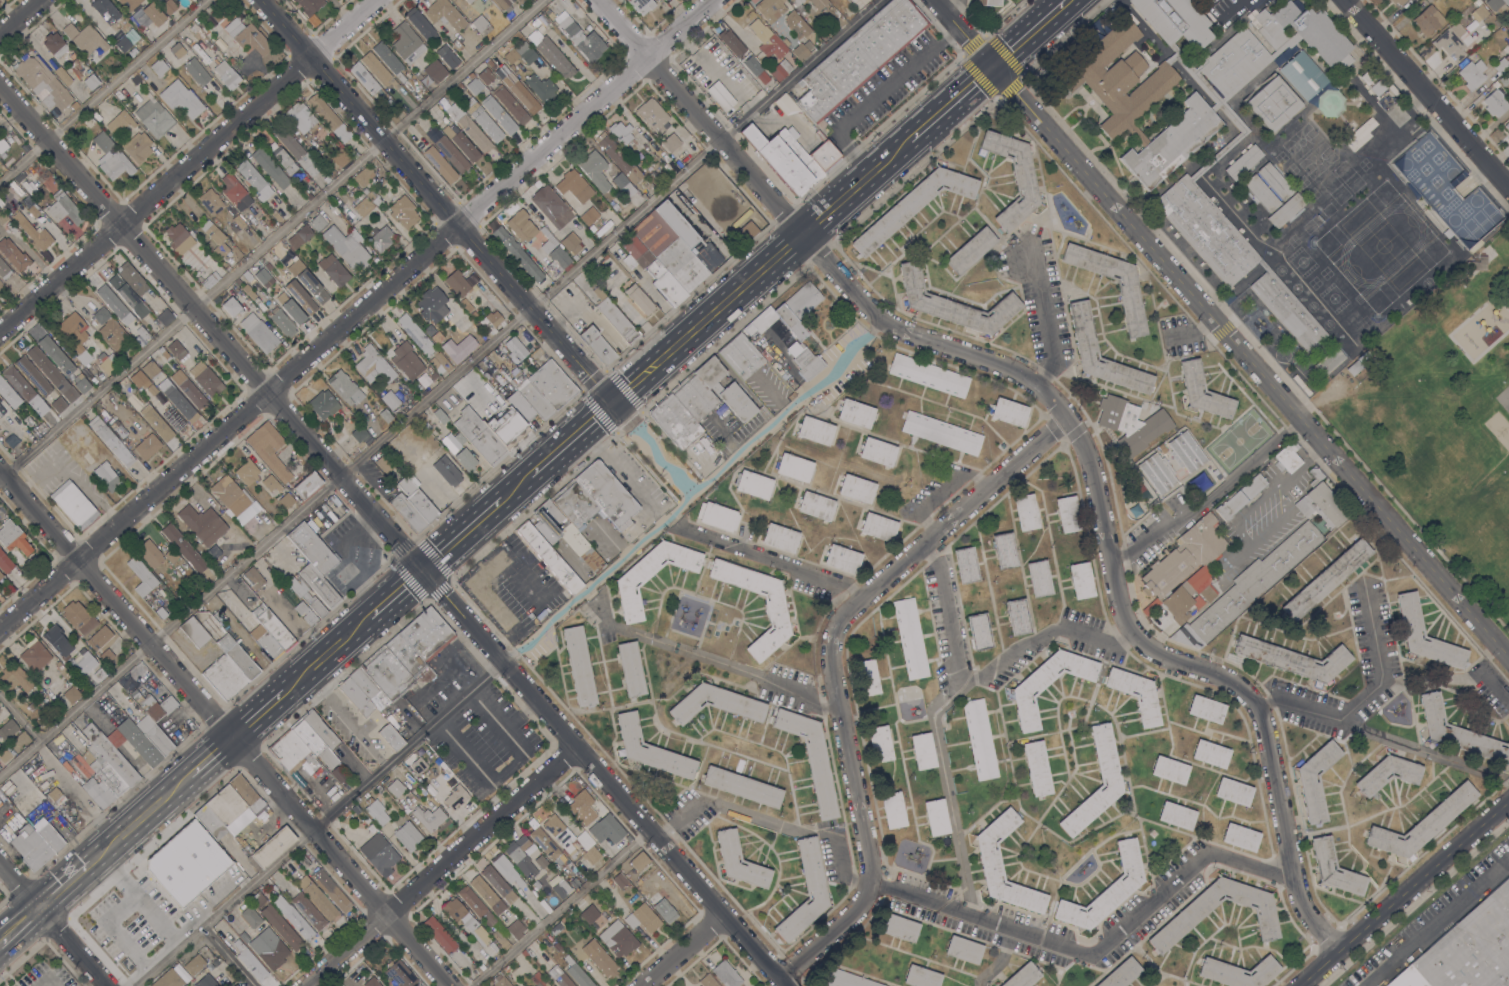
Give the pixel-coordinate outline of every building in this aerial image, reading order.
[(90,4),(94,0),(108,0),(121,15),(108,26),(90,4)] [(128,13),(117,0),(144,0),(128,13)] [(160,5),(166,0),(172,0),(178,7),(168,16),(160,5)] [(292,2),(290,0),(323,0),(325,2),(307,18),(306,17),(305,17),(301,13),(302,12),(301,11),(303,9),(295,1),(293,3),(292,1),(292,2)] [(427,8),(436,0),(447,0),(452,6),(467,23),(457,33),(446,21),(443,24),(438,19),(433,24),(423,12),(428,8),(427,8)] [(503,10),(494,0),(514,0),(507,6),(515,14),(511,17),(504,10),(503,10)] [(634,9),(626,0),(651,0),(656,5),(650,10),(649,9),(642,15),(638,12),(637,12),(636,11),(635,11),(633,9),(634,9)] [(753,7),(761,0),(785,0),(782,3),(787,9),(769,25),(753,7)] [(797,83),(890,0),(906,0),(908,0),(929,24),(814,125),(794,102),(809,89),(805,84),(801,87),(797,83)] [(818,11),(809,0),(826,0),(828,2),(818,11)] [(1126,1),(1127,0),(1189,0),(1209,23),(1204,27),(1212,37),(1201,47),(1196,51),(1195,52),(1179,35),(1171,41),(1168,44),(1166,46),(1126,1)] [(1270,16),(1287,0),(1289,0),(1300,12),(1307,6),(1314,14),(1319,9),(1320,10),(1321,9),(1326,14),(1324,15),(1352,47),(1346,53),(1352,60),(1338,73),(1331,66),(1329,68),(1317,55),(1316,56),(1312,52),(1314,51),(1310,47),(1309,48),(1301,38),(1295,32),(1287,22),(1280,28),(1289,38),(1274,51),(1256,30),(1261,26),(1260,25),(1256,29),(1249,22),(1250,21),(1245,15),(1253,8),(1255,11),(1257,13),(1263,8),(1270,16)] [(1485,2),(1487,0),(1508,0),(1508,4),(1498,14),(1494,10),(1493,11),(1485,2)] [(166,18),(156,27),(141,10),(151,1),(166,18)] [(209,13),(222,2),(230,12),(217,23),(209,13)] [(1429,4),(1435,10),(1435,9),(1445,21),(1435,30),(1436,30),(1434,32),(1433,31),(1431,33),(1430,32),(1425,37),(1417,29),(1418,28),(1411,20),(1429,4)] [(1488,13),(1481,19),(1473,10),(1480,4),(1488,13)] [(404,14),(413,7),(438,35),(433,39),(430,36),(425,40),(404,14)] [(135,20),(130,16),(138,9),(143,13),(135,20)] [(812,31),(805,37),(813,46),(808,51),(811,54),(801,63),(791,51),(800,43),(795,37),(796,35),(794,34),(793,34),(789,30),(790,29),(784,22),(786,21),(784,20),(786,18),(785,16),(793,9),(812,31)] [(549,10),(553,14),(549,18),(545,13),(549,10)] [(606,47),(600,52),(601,54),(600,55),(600,56),(591,64),(575,45),(574,45),(568,38),(569,37),(553,19),(563,10),(567,15),(568,15),(582,31),(580,32),(582,34),(583,34),(585,36),(592,30),(606,47)] [(135,20),(143,13),(150,22),(143,29),(135,20)] [(541,13),(549,22),(543,27),(540,23),(535,27),(535,26),(532,29),(529,26),(532,23),(531,22),(541,13)] [(748,13),(752,18),(747,23),(742,19),(748,13)] [(492,28),(483,37),(471,23),(480,14),(492,28)] [(1181,79),(1132,122),(1125,128),(1111,141),(1098,126),(1112,113),(1082,81),(1069,92),(1056,78),(1125,16),(1142,35),(1135,42),(1134,40),(1104,67),(1104,66),(1101,68),(1104,71),(1119,59),(1121,61),(1133,50),(1147,66),(1135,77),(1138,80),(1124,93),(1127,96),(1129,94),(1128,94),(1158,68),(1157,66),(1164,60),(1169,65),(1181,79)] [(223,27),(235,17),(240,23),(241,23),(244,27),(250,22),(258,32),(259,31),(272,47),(261,57),(254,48),(253,48),(249,43),(242,49),(228,33),(223,27)] [(764,26),(771,34),(773,33),(788,50),(778,59),(777,59),(775,58),(776,57),(772,53),(767,58),(758,47),(761,44),(753,35),(754,34),(747,25),(756,18),(763,26),(764,26)] [(407,65),(390,45),(399,38),(392,30),(403,20),(422,43),(421,43),(426,49),(407,65)] [(1473,40),(1461,50),(1465,54),(1455,63),(1440,46),(1436,49),(1430,42),(1448,27),(1448,28),(1456,21),(1473,40)] [(89,24),(103,40),(110,47),(104,52),(98,46),(86,57),(71,40),(70,40),(61,30),(70,22),(79,32),(89,24)] [(1197,67),(1204,60),(1209,56),(1243,26),(1269,55),(1272,59),(1226,100),(1223,97),(1200,71),(1197,67)] [(741,44),(734,51),(732,48),(729,50),(719,38),(719,37),(717,35),(724,28),(726,31),(728,29),(741,44)] [(534,46),(535,46),(527,36),(535,29),(543,37),(545,35),(573,66),(572,67),(576,71),(569,78),(567,76),(564,79),(534,46)] [(46,40),(43,38),(49,33),(51,35),(55,32),(65,43),(64,44),(68,48),(56,59),(52,54),(52,55),(42,44),(46,40)] [(1301,38),(1289,49),(1287,46),(1272,59),(1269,55),(1274,51),(1289,38),(1295,32),(1301,38)] [(114,44),(123,53),(131,45),(122,36),(114,44)] [(463,47),(457,52),(450,43),(456,38),(463,47)] [(403,67),(398,71),(406,79),(401,83),(371,49),(380,40),(403,67)] [(208,49),(204,44),(208,41),(212,46),(208,49)] [(537,56),(527,65),(520,56),(510,65),(503,56),(514,46),(516,48),(524,41),(537,56)] [(1224,102),(1249,131),(1193,182),(1189,177),(1239,132),(1218,108),(1213,113),(1209,108),(1215,103),(1176,59),(1169,65),(1164,60),(1168,57),(1168,58),(1174,52),(1168,44),(1171,41),(1178,49),(1195,69),(1197,67),(1200,71),(1198,72),(1221,98),(1223,97),(1226,100),(1224,102)] [(178,42),(186,52),(177,59),(169,49),(178,42)] [(1201,47),(1209,56),(1204,60),(1196,51),(1201,47)] [(460,62),(450,70),(439,57),(440,56),(438,53),(443,49),(445,51),(448,48),(460,62)] [(1328,81),(1305,102),(1277,70),(1301,49),(1328,81)] [(399,85),(390,93),(360,58),(369,50),(399,85)] [(1508,54),(1508,55),(1508,68),(1501,76),(1492,66),(1503,57),(1504,58),(1508,54)] [(64,89),(65,88),(68,92),(67,92),(73,99),(60,111),(54,104),(48,109),(13,68),(21,61),(22,62),(27,57),(32,58),(36,55),(64,89)] [(211,79),(200,88),(188,73),(186,75),(184,72),(186,70),(182,66),(193,57),(211,79)] [(158,77),(149,67),(159,58),(168,68),(158,77)] [(447,72),(434,83),(422,69),(435,58),(447,72)] [(784,58),(793,68),(778,82),(769,72),(784,58)] [(495,66),(491,69),(485,62),(489,59),(495,66)] [(1469,61),(1473,64),(1479,59),(1486,67),(1480,73),(1482,75),(1483,74),(1485,77),(1484,78),(1485,78),(1472,90),(1470,91),(1464,85),(1466,83),(1457,72),(1469,61)] [(230,68),(231,68),(241,80),(237,84),(238,85),(235,88),(232,91),(230,89),(228,91),(222,83),(223,82),(220,79),(221,78),(213,69),(223,60),(230,68)] [(348,69),(357,61),(388,96),(383,100),(376,91),(371,95),(348,69)] [(73,81),(66,87),(53,71),(60,66),(73,81)] [(495,77),(485,85),(476,75),(486,67),(495,77)] [(753,72),(759,67),(761,70),(762,69),(763,70),(768,75),(767,76),(770,79),(763,85),(753,72)] [(1359,77),(1369,68),(1376,76),(1366,85),(1359,77)] [(541,107),(532,115),(500,79),(509,71),(541,107)] [(1498,79),(1508,71),(1508,82),(1503,86),(1498,79)] [(92,73),(100,82),(91,90),(83,81),(92,73)] [(524,81),(533,73),(540,81),(542,79),(544,81),(547,78),(556,89),(553,92),(555,95),(549,100),(547,98),(542,102),(524,81)] [(1302,105),(1269,133),(1243,103),(1275,75),(1302,105)] [(465,85),(474,77),(483,87),(474,96),(465,85)] [(187,90),(188,89),(205,108),(191,120),(177,104),(172,109),(171,108),(170,109),(157,95),(176,78),(187,90)] [(1369,88),(1379,79),(1386,88),(1376,96),(1369,88)] [(735,102),(724,112),(705,89),(716,80),(735,102)] [(1492,85),(1496,81),(1500,85),(1496,89),(1492,85)] [(530,118),(521,126),(493,94),(493,93),(492,91),(500,84),(530,118)] [(1504,99),(1508,105),(1508,107),(1496,118),(1493,114),(1491,116),(1484,108),(1486,106),(1482,101),(1495,89),(1496,90),(1499,88),(1507,97),(1504,99)] [(1223,124),(1147,191),(1118,158),(1129,148),(1134,154),(1142,147),(1149,141),(1188,107),(1182,101),(1193,91),(1209,108),(1213,113),(1223,124)] [(352,135),(343,143),(306,100),(312,95),(313,95),(316,93),(352,135)] [(518,128),(509,136),(481,104),(482,103),(481,102),(489,94),(518,128)] [(483,110),(504,135),(502,136),(502,137),(495,144),(473,118),(461,104),(470,96),(475,101),(483,110)] [(669,118),(665,121),(671,128),(665,133),(664,131),(658,137),(645,121),(644,122),(641,118),(642,117),(635,110),(643,103),(650,97),(652,99),(669,118)] [(156,140),(140,122),(141,121),(133,113),(149,99),(152,103),(156,100),(163,108),(176,123),(156,140)] [(292,123),(283,113),(296,102),(299,104),(301,102),(317,121),(315,123),(318,127),(311,133),(308,130),(302,134),(292,123)] [(493,145),(486,151),(485,151),(483,153),(461,128),(462,128),(456,121),(455,122),(447,113),(451,109),(452,110),(457,106),(493,145)] [(114,118),(114,117),(123,109),(136,124),(133,127),(128,122),(113,136),(105,126),(114,118)] [(1370,116),(1376,123),(1367,132),(1370,135),(1352,151),(1347,145),(1342,141),(1370,116)] [(624,127),(628,123),(632,128),(629,131),(630,132),(629,133),(638,143),(637,144),(641,148),(631,156),(623,146),(622,146),(608,130),(609,130),(607,128),(614,122),(616,124),(619,121),(624,127)] [(1149,141),(1142,147),(1125,128),(1132,122),(1149,141)] [(824,174),(799,196),(797,193),(794,196),(764,161),(763,162),(753,152),(755,150),(739,132),(749,123),(766,142),(783,127),(807,155),(825,139),(839,155),(821,171),(824,174)] [(459,131),(481,156),(474,162),(473,161),(471,163),(449,138),(449,139),(440,129),(446,124),(455,134),(459,131)] [(311,178),(273,134),(283,126),(306,153),(307,151),(315,160),(314,161),(321,169),(316,173),(311,178)] [(1038,204),(1005,233),(992,218),(1017,196),(1009,159),(978,148),(984,129),(1026,144),(1038,204)] [(102,130),(136,170),(129,176),(124,170),(111,181),(98,166),(99,164),(96,161),(104,154),(103,153),(102,153),(99,150),(100,150),(91,139),(102,130)] [(597,143),(597,142),(594,139),(595,138),(592,136),(594,134),(596,137),(603,131),(606,134),(643,176),(633,185),(597,143)] [(1466,175),(1452,187),(1463,199),(1477,186),(1504,218),(1466,250),(1445,225),(1442,227),(1426,209),(1424,211),(1422,209),(1427,204),(1421,198),(1416,203),(1415,201),(1418,199),(1417,198),(1420,196),(1391,163),(1428,131),(1466,175)] [(137,132),(139,134),(142,132),(152,143),(148,146),(152,151),(143,160),(144,161),(138,165),(118,143),(124,138),(127,141),(137,132)] [(670,153),(660,143),(672,132),(681,143),(670,153)] [(470,166),(460,175),(433,143),(443,135),(470,166)] [(8,146),(0,153),(0,137),(8,146)] [(1233,181),(1224,170),(1253,144),(1263,155),(1233,181)] [(458,176),(449,184),(421,153),(431,145),(458,176)] [(250,155),(260,146),(291,182),(282,190),(250,155)] [(272,156),(281,148),(308,180),(300,187),(296,183),(272,156)] [(330,157),(340,148),(345,153),(335,163),(330,157)] [(589,180),(590,179),(577,164),(593,149),(608,165),(604,169),(603,168),(599,172),(605,178),(604,179),(611,186),(602,194),(589,180)] [(359,155),(354,159),(350,154),(354,150),(359,155)] [(379,165),(376,169),(370,162),(373,158),(379,165)] [(267,183),(266,184),(273,192),(262,202),(256,196),(259,194),(236,168),(238,166),(237,165),(244,159),(245,160),(246,159),(267,183)] [(1294,192),(1282,201),(1256,171),(1267,161),(1294,192)] [(367,165),(373,171),(368,175),(371,179),(367,182),(368,183),(365,186),(364,185),(361,188),(353,178),(367,165)] [(936,166),(978,181),(972,200),(941,189),(862,258),(849,244),(936,166)] [(563,178),(564,177),(562,175),(568,170),(569,171),(572,168),(594,193),(584,202),(563,178)] [(647,176),(654,170),(662,180),(656,186),(647,176)] [(697,187),(689,178),(698,170),(706,179),(697,187)] [(220,190),(226,186),(220,179),(229,171),(247,193),(246,194),(253,201),(245,208),(245,207),(239,212),(220,190)] [(619,173),(635,191),(628,198),(611,180),(619,173)] [(1228,288),(1152,202),(1185,173),(1189,177),(1193,182),(1260,259),(1257,262),(1228,288)] [(1280,203),(1269,213),(1243,183),(1254,173),(1280,203)] [(643,176),(644,175),(653,185),(652,186),(643,176)] [(581,205),(567,189),(561,195),(554,186),(563,178),(584,202),(581,205)] [(733,197),(719,210),(702,192),(716,179),(733,197)] [(357,190),(349,197),(343,190),(350,183),(357,190)] [(570,207),(568,209),(574,216),(558,231),(530,199),(536,194),(535,192),(533,194),(532,193),(539,186),(541,188),(539,189),(540,190),(546,184),(565,205),(567,204),(570,207)] [(361,190),(365,187),(369,192),(371,190),(374,194),(375,193),(384,203),(378,209),(361,190)] [(56,222),(45,210),(56,200),(51,195),(59,188),(85,218),(76,226),(65,214),(58,220),(56,222)] [(215,194),(216,193),(218,196),(217,197),(224,206),(212,216),(197,198),(210,188),(215,194)] [(379,212),(372,218),(372,217),(362,226),(357,221),(353,224),(344,214),(348,211),(345,208),(349,204),(353,208),(357,204),(354,200),(362,192),(379,212)] [(1276,229),(1274,228),(1273,228),(1271,225),(1269,221),(1268,222),(1266,220),(1266,219),(1266,218),(1296,192),(1305,203),(1276,229)] [(397,220),(395,222),(389,214),(392,211),(388,208),(403,194),(415,207),(412,209),(416,213),(415,214),(419,218),(415,222),(415,223),(413,225),(412,224),(406,230),(397,220)] [(324,202),(327,199),(335,209),(333,211),(324,202)] [(653,209),(665,199),(700,239),(688,249),(677,237),(653,209)] [(611,206),(616,203),(619,208),(615,211),(611,206)] [(26,210),(32,205),(40,213),(35,218),(26,210)] [(591,206),(600,215),(587,226),(579,217),(591,206)] [(505,223),(521,208),(528,216),(525,219),(527,221),(528,220),(538,231),(531,237),(532,238),(526,242),(524,240),(521,242),(505,223)] [(282,219),(278,223),(270,214),(274,210),(282,219)] [(37,233),(43,228),(54,241),(42,251),(12,217),(18,211),(37,233)] [(232,219),(237,214),(246,225),(240,229),(232,219)] [(327,223),(317,232),(308,223),(318,214),(327,223)] [(226,237),(222,242),(230,250),(221,259),(212,251),(217,245),(200,228),(208,219),(226,237)] [(746,242),(736,232),(749,220),(758,231),(746,242)] [(17,230),(13,233),(5,224),(9,221),(17,230)] [(179,257),(168,245),(172,242),(165,234),(166,233),(164,230),(170,225),(172,227),(178,222),(187,233),(190,231),(194,235),(191,238),(195,242),(179,257)] [(305,224),(314,234),(304,243),(303,242),(294,250),(294,249),(292,251),(289,247),(291,245),(286,241),(305,224)] [(321,234),(332,224),(345,238),(354,230),(358,235),(354,239),(358,243),(359,242),(366,250),(365,251),(370,257),(365,261),(368,264),(361,270),(358,267),(353,272),(321,234)] [(588,228),(592,224),(596,229),(592,233),(588,228)] [(367,240),(385,225),(395,236),(390,241),(392,242),(379,253),(367,240)] [(984,225),(997,240),(956,276),(943,261),(984,225)] [(491,233),(500,226),(508,235),(509,234),(514,239),(513,240),(516,243),(520,247),(519,248),(544,276),(536,283),(491,233)] [(552,237),(549,240),(546,237),(545,237),(539,230),(543,226),(552,237)] [(571,231),(577,238),(580,241),(577,244),(581,248),(573,255),(569,251),(568,252),(559,242),(571,231)] [(644,267),(641,269),(637,264),(630,270),(621,260),(628,254),(621,246),(633,235),(654,259),(686,296),(673,307),(651,283),(655,280),(653,277),(652,278),(645,271),(646,270),(644,267)] [(19,272),(0,251),(0,240),(3,237),(5,239),(7,237),(22,254),(24,252),(31,261),(19,272)] [(655,258),(654,257),(677,237),(688,249),(709,274),(686,294),(687,295),(686,296),(654,259),(655,258)] [(1059,261),(1066,243),(1133,265),(1146,334),(1127,338),(1115,280),(1059,261)] [(556,278),(555,277),(554,278),(545,267),(553,260),(552,259),(551,260),(549,258),(550,257),(548,254),(558,245),(564,252),(565,251),(567,254),(566,254),(572,261),(570,263),(572,265),(565,271),(563,269),(560,272),(561,273),(556,278)] [(351,277),(338,288),(330,279),(328,280),(327,279),(329,278),(316,263),(323,258),(324,259),(330,254),(351,277)] [(1465,270),(1466,262),(1467,261),(1478,262),(1478,255),(1488,256),(1487,271),(1465,270)] [(4,281),(0,276),(0,258),(13,273),(4,281)] [(1265,271),(1257,262),(1260,259),(1268,268),(1265,271)] [(329,297),(320,305),(287,267),(295,260),(303,270),(304,268),(329,297)] [(898,264),(917,260),(924,292),(984,313),(1009,291),(1022,306),(989,336),(907,307),(898,264)] [(144,282),(149,288),(139,297),(134,291),(133,291),(117,273),(121,269),(119,267),(125,261),(144,282)] [(272,267),(268,270),(264,265),(268,262),(272,267)] [(271,277),(262,285),(253,275),(262,267),(271,277)] [(1327,335),(1307,353),(1248,286),(1265,271),(1268,268),(1327,335)] [(443,281),(456,269),(461,275),(460,276),(463,279),(466,276),(472,283),(469,285),(471,287),(470,288),(472,289),(468,293),(466,290),(458,297),(443,281)] [(210,274),(214,271),(220,278),(216,281),(217,281),(206,290),(200,283),(210,274)] [(107,281),(116,273),(149,311),(140,319),(107,281)] [(242,283),(239,286),(234,281),(238,278),(242,283)] [(318,308),(309,315),(284,286),(292,278),(318,308)] [(768,306),(773,311),(782,303),(782,304),(808,281),(824,298),(798,321),(808,333),(799,341),(778,317),(759,334),(756,330),(749,335),(743,328),(768,306)] [(134,317),(125,326),(95,291),(104,283),(129,312),(134,317)] [(252,290),(246,295),(241,288),(246,283),(252,290)] [(655,308),(645,317),(623,291),(633,283),(655,308)] [(434,324),(428,318),(425,320),(418,313),(421,311),(415,303),(422,298),(420,295),(428,288),(430,291),(435,286),(447,300),(443,304),(449,311),(434,324)] [(629,346),(594,306),(600,301),(591,291),(597,286),(640,336),(640,337),(629,346)] [(220,305),(230,296),(241,308),(241,309),(243,312),(240,315),(237,311),(231,317),(220,305)] [(468,303),(463,307),(458,302),(464,297),(468,303)] [(306,318),(297,326),(280,306),(289,298),(306,318)] [(1067,303),(1086,299),(1098,358),(1154,377),(1148,395),(1081,373),(1067,303)] [(119,345),(121,346),(115,351),(108,344),(107,345),(101,338),(102,337),(97,331),(104,325),(103,324),(106,322),(105,321),(100,325),(91,315),(103,306),(111,316),(109,317),(111,319),(113,318),(129,337),(119,345)] [(174,318),(165,327),(156,317),(165,308),(174,318)] [(269,317),(279,309),(295,328),(294,329),(297,332),(290,338),(287,335),(285,336),(269,317)] [(484,317),(489,312),(491,314),(495,310),(503,319),(502,320),(505,324),(502,327),(499,323),(494,328),(484,317)] [(75,357),(78,355),(55,327),(74,311),(88,327),(84,330),(89,336),(80,344),(93,358),(83,367),(75,357)] [(265,354),(246,333),(247,332),(239,323),(251,312),(259,320),(260,320),(280,341),(265,354)] [(436,349),(426,358),(421,352),(422,351),(399,325),(400,325),(396,320),(404,313),(436,349)] [(429,325),(435,331),(428,337),(422,330),(429,325)] [(616,357),(606,366),(578,335),(588,325),(616,357)] [(144,340),(135,331),(141,326),(149,335),(144,340)] [(438,331),(444,338),(443,339),(445,341),(441,344),(440,342),(436,345),(430,337),(438,331)] [(740,332),(753,347),(757,345),(761,350),(758,353),(765,361),(742,381),(717,352),(740,332)] [(37,342),(46,334),(76,368),(67,377),(37,342)] [(529,353),(515,365),(510,359),(511,359),(508,355),(510,352),(503,344),(513,335),(529,353)] [(187,353),(178,361),(166,347),(175,339),(187,353)] [(405,340),(413,349),(410,351),(422,365),(422,366),(417,370),(419,373),(410,381),(408,378),(407,378),(398,367),(396,368),(390,360),(395,355),(392,351),(405,340)] [(806,382),(797,371),(799,369),(792,359),(793,358),(786,349),(795,341),(798,345),(800,343),(805,348),(805,347),(813,356),(816,354),(825,365),(806,382)] [(364,357),(361,353),(364,351),(362,348),(369,342),(397,376),(386,385),(382,381),(374,388),(370,383),(368,384),(354,366),(364,357)] [(79,395),(69,404),(25,353),(35,344),(79,395)] [(1322,377),(1312,366),(1335,346),(1344,357),(1322,377)] [(434,356),(431,353),(435,350),(437,353),(439,351),(453,368),(447,373),(440,366),(436,369),(428,360),(433,357),(434,356)] [(102,362),(97,357),(102,352),(107,357),(112,352),(120,362),(106,375),(98,365),(102,362)] [(970,378),(963,399),(887,373),(894,352),(970,378)] [(53,389),(43,397),(13,363),(23,354),(53,389)] [(712,356),(726,372),(715,382),(722,389),(732,381),(757,410),(742,424),(717,395),(709,387),(707,389),(719,402),(718,403),(692,374),(712,356)] [(549,358),(577,391),(554,412),(525,379),(549,358)] [(1178,362),(1198,358),(1204,390),(1236,401),(1229,419),(1187,405),(1178,362)] [(150,378),(149,379),(140,368),(151,359),(160,370),(159,370),(161,372),(152,380),(150,378)] [(1356,359),(1363,367),(1352,377),(1345,369),(1356,359)] [(225,387),(212,399),(193,378),(193,377),(188,371),(200,360),(206,367),(207,366),(225,387)] [(50,409),(40,417),(1,372),(10,364),(50,409)] [(175,371),(178,368),(182,372),(208,402),(201,408),(201,407),(198,410),(172,380),(178,375),(175,371)] [(138,388),(129,378),(139,369),(151,383),(144,389),(141,385),(138,388)] [(328,383),(326,380),(332,375),(339,369),(344,374),(345,373),(348,378),(348,379),(351,382),(352,381),(365,396),(355,405),(352,402),(349,406),(344,400),(343,401),(328,383)] [(516,390),(509,381),(513,377),(514,378),(516,376),(514,374),(518,371),(518,370),(525,379),(554,412),(543,421),(536,413),(535,414),(515,391),(516,390)] [(423,372),(432,381),(424,389),(415,379),(423,372)] [(434,372),(438,376),(433,381),(429,376),(434,372)] [(74,385),(76,383),(73,379),(80,373),(83,376),(83,377),(91,386),(82,394),(74,385)] [(692,374),(718,403),(715,405),(717,407),(715,408),(714,406),(709,411),(710,412),(709,414),(707,412),(700,418),(702,420),(700,422),(698,420),(696,422),(703,431),(702,432),(669,394),(692,374)] [(1310,393),(1307,396),(1291,377),(1294,374),(1310,393)] [(13,409),(0,394),(0,375),(22,401),(13,409)] [(199,416),(190,424),(156,385),(165,377),(175,388),(199,416)] [(798,386),(793,391),(785,382),(791,378),(798,386)] [(158,391),(152,396),(145,388),(151,383),(158,391)] [(337,402),(336,402),(340,407),(330,416),(328,414),(321,420),(307,403),(321,391),(322,393),(326,389),(337,402)] [(400,403),(391,411),(380,398),(389,389),(400,403)] [(535,414),(532,416),(534,417),(526,424),(525,422),(524,423),(504,400),(515,391),(535,414)] [(702,432),(680,451),(649,415),(649,412),(669,394),(702,432)] [(1165,433),(1163,431),(1145,444),(1147,445),(1128,459),(1115,441),(1123,435),(1124,432),(1117,430),(1116,431),(1096,425),(1101,410),(1097,408),(1100,398),(1104,399),(1106,394),(1128,401),(1127,404),(1139,407),(1135,420),(1142,422),(1161,408),(1174,426),(1165,433)] [(58,414),(49,404),(59,396),(67,405),(58,414)] [(989,417),(991,411),(989,410),(992,400),(995,401),(996,397),(1028,408),(1026,412),(1028,413),(1024,424),(1022,424),(1021,428),(989,417)] [(836,418),(838,415),(835,414),(839,402),(842,402),(843,398),(875,409),(873,413),(875,414),(871,426),(869,425),(868,429),(836,418)] [(175,435),(165,443),(142,415),(140,412),(142,409),(139,406),(145,401),(150,408),(151,407),(175,435)] [(4,418),(0,414),(0,402),(10,413),(4,418)] [(162,414),(171,406),(186,424),(184,426),(186,428),(181,433),(179,430),(176,432),(162,414)] [(507,453),(491,468),(452,423),(460,416),(458,415),(461,413),(459,411),(465,406),(507,453)] [(378,414),(385,408),(393,418),(386,424),(378,414)] [(432,413),(438,408),(449,420),(445,423),(446,424),(444,426),(432,413)] [(397,418),(393,413),(397,409),(401,414),(397,418)] [(982,436),(976,456),(900,431),(907,410),(982,436)] [(421,421),(417,417),(423,412),(426,416),(421,421)] [(135,460),(126,468),(113,452),(112,453),(87,423),(96,415),(135,460)] [(834,426),(833,430),(835,431),(831,443),(829,442),(827,446),(796,436),(797,432),(795,431),(799,419),(801,420),(802,415),(834,426)] [(286,444),(274,455),(293,476),(283,484),(257,453),(256,453),(244,439),(265,420),(286,444)] [(128,434),(122,439),(114,429),(120,424),(128,434)] [(359,425),(368,434),(358,443),(349,434),(359,425)] [(1207,460),(1189,473),(1184,466),(1181,468),(1169,452),(1172,450),(1167,443),(1185,430),(1207,460)] [(440,440),(449,432),(453,437),(458,432),(465,440),(460,445),(462,446),(453,454),(440,440)] [(144,461),(133,448),(142,440),(142,439),(144,437),(144,438),(150,433),(152,435),(153,434),(162,445),(144,461)] [(858,457),(859,453),(858,452),(862,440),(863,441),(865,437),(896,448),(894,454),(897,454),(893,464),(891,463),(890,468),(858,457)] [(1289,474),(1284,468),(1280,472),(1274,464),(1277,461),(1273,456),(1285,444),(1287,446),(1293,440),(1299,447),(1293,452),(1302,462),(1289,474)] [(454,456),(464,447),(478,463),(473,466),(475,468),(468,474),(454,456)] [(775,473),(777,467),(774,467),(778,456),(780,456),(782,452),(814,463),(812,467),(814,468),(810,480),(808,479),(807,483),(775,473)] [(1137,465),(1155,452),(1160,459),(1163,457),(1175,473),(1172,475),(1177,482),(1159,495),(1137,465)] [(395,465),(385,474),(374,461),(384,453),(395,465)] [(431,466),(443,455),(461,475),(460,477),(462,479),(453,487),(450,484),(449,486),(431,466)] [(260,472),(256,475),(258,477),(254,481),(253,481),(247,486),(234,472),(245,462),(243,460),(247,457),(260,472)] [(105,460),(109,465),(108,466),(122,483),(110,493),(92,471),(105,460)] [(574,482),(575,481),(573,479),(595,460),(596,460),(598,460),(599,461),(639,508),(628,518),(631,522),(620,532),(599,509),(598,510),(574,482)] [(1305,518),(1293,504),(1312,487),(1308,484),(1313,480),(1312,478),(1313,477),(1310,474),(1307,471),(1314,465),(1317,468),(1324,476),(1319,481),(1348,513),(1329,531),(1328,529),(1329,528),(1328,527),(1326,528),(1323,525),(1325,523),(1314,510),(1305,518)] [(734,490),(736,485),(734,485),(738,473),(739,474),(741,469),(773,480),(771,484),(774,485),(770,497),(767,496),(766,501),(734,490)] [(312,470),(323,482),(300,502),(289,490),(310,471),(312,470)] [(251,503),(248,505),(252,509),(257,505),(264,512),(263,513),(269,518),(264,522),(259,517),(258,517),(254,512),(241,524),(232,514),(229,516),(224,511),(226,508),(209,488),(226,473),(229,477),(251,503)] [(283,488),(278,492),(274,487),(270,492),(261,482),(270,473),(283,488)] [(1249,500),(1239,489),(1257,473),(1262,478),(1263,478),(1265,479),(1264,480),(1267,483),(1249,500)] [(837,494),(839,489),(837,488),(841,477),(842,478),(844,474),(875,484),(874,489),(876,489),(872,501),(870,501),(869,504),(837,494)] [(407,496),(396,483),(404,476),(438,514),(426,524),(404,499),(407,496)] [(68,479),(95,510),(95,509),(99,514),(80,531),(49,496),(68,479)] [(567,519),(552,501),(574,482),(598,510),(575,530),(566,520),(567,519)] [(1229,517),(1230,518),(1225,522),(1214,509),(1219,505),(1220,506),(1238,490),(1247,501),(1229,517)] [(835,502),(828,522),(797,511),(798,507),(796,506),(800,495),(802,495),(803,491),(835,502)] [(295,501),(286,509),(278,500),(287,492),(295,501)] [(416,534),(388,502),(399,493),(404,499),(426,524),(416,534)] [(1012,498),(1032,494),(1039,527),(1019,531),(1012,498)] [(1054,500),(1074,496),(1081,529),(1061,533),(1054,500)] [(575,530),(574,530),(605,565),(594,574),(582,561),(580,562),(576,557),(578,556),(560,536),(550,545),(533,525),(538,520),(532,512),(547,499),(564,518),(555,526),(557,529),(566,520),(575,530)] [(737,512),(736,514),(740,515),(735,531),(731,529),(730,532),(698,521),(700,518),(696,517),(701,502),(704,503),(705,501),(737,512)] [(176,514),(187,503),(197,514),(200,512),(202,514),(209,507),(228,528),(215,540),(216,540),(213,543),(212,542),(206,547),(203,544),(196,537),(190,529),(176,514)] [(1219,554),(1220,556),(1214,561),(1213,559),(1213,558),(1204,566),(1205,566),(1183,586),(1162,604),(1161,603),(1146,616),(1141,611),(1156,597),(1153,594),(1152,596),(1150,594),(1147,596),(1141,590),(1144,587),(1141,584),(1143,583),(1139,578),(1150,569),(1148,566),(1155,560),(1158,562),(1165,555),(1161,550),(1164,548),(1168,552),(1173,548),(1174,549),(1178,545),(1174,541),(1208,511),(1217,521),(1216,521),(1218,524),(1213,528),(1228,545),(1224,548),(1218,553),(1219,554)] [(897,523),(896,527),(898,528),(894,539),(892,538),(891,543),(859,532),(861,528),(858,527),(862,516),(864,516),(866,512),(897,523)] [(8,551),(0,542),(0,529),(3,526),(1,524),(8,518),(14,526),(16,525),(25,536),(23,538),(33,550),(25,556),(17,547),(16,548),(14,545),(8,551)] [(1187,625),(1234,583),(1232,580),(1257,558),(1260,561),(1307,519),(1323,538),(1197,649),(1167,638),(1184,622),(1187,625)] [(308,563),(309,562),(285,535),(302,520),(332,554),(334,552),(340,559),(320,577),(308,563)] [(582,586),(572,595),(515,530),(525,521),(582,586)] [(207,566),(198,574),(159,530),(169,522),(175,529),(185,540),(207,566)] [(761,542),(762,538),(760,538),(764,526),(766,527),(767,523),(799,533),(798,538),(800,538),(796,550),(794,549),(792,553),(761,542)] [(187,532),(190,529),(196,537),(192,541),(188,537),(185,540),(175,529),(180,524),(187,532)] [(991,536),(1011,532),(1017,566),(998,570),(991,536)] [(152,570),(150,567),(149,567),(145,563),(146,562),(133,546),(145,535),(162,555),(161,556),(164,559),(152,570)] [(1293,623),(1287,616),(1286,617),(1283,614),(1284,613),(1279,608),(1359,537),(1372,552),(1293,623)] [(643,620),(623,624),(615,581),(661,540),(703,554),(697,573),(665,562),(637,588),(643,620)] [(202,554),(214,544),(221,552),(214,559),(210,563),(202,554)] [(861,554),(860,558),(862,559),(859,569),(857,568),(855,574),(823,564),(824,560),(822,559),(826,548),(828,549),(830,544),(861,554)] [(953,550),(972,546),(979,580),(959,584),(953,550)] [(179,557),(171,564),(163,555),(171,548),(179,557)] [(5,574),(0,568),(0,549),(15,566),(5,574)] [(159,582),(141,598),(133,589),(141,581),(125,563),(134,555),(159,582)] [(706,577),(713,558),(780,580),(790,634),(757,664),(744,649),(769,627),(762,595),(706,577)] [(1026,564),(1045,560),(1052,594),(1032,598),(1026,564)] [(1067,566),(1087,562),(1094,596),(1074,600),(1067,566)] [(223,563),(227,568),(220,574),(216,570),(223,563)] [(320,577),(341,601),(330,610),(297,572),(308,563),(320,577)] [(254,568),(255,568),(257,569),(256,570),(265,582),(255,590),(242,574),(252,566),(254,568)] [(1198,610),(1197,609),(1196,609),(1195,608),(1199,605),(1193,598),(1197,595),(1194,591),(1190,595),(1183,586),(1205,566),(1211,574),(1209,582),(1218,592),(1215,594),(1216,595),(1207,602),(1198,610)] [(311,597),(313,596),(327,612),(320,619),(300,595),(298,597),(285,583),(296,573),(309,588),(306,591),(311,597)] [(1171,618),(1173,617),(1162,604),(1183,586),(1190,595),(1188,596),(1191,599),(1193,598),(1199,605),(1195,608),(1191,604),(1185,610),(1190,615),(1178,626),(1171,618)] [(1395,595),(1414,591),(1423,636),(1467,651),(1461,670),(1406,651),(1395,595)] [(929,676),(907,680),(892,602),(913,597),(929,676)] [(259,624),(260,623),(247,608),(257,598),(296,642),(285,653),(284,651),(283,652),(259,624)] [(1004,602),(1024,598),(1031,632),(1011,636),(1004,602)] [(76,631),(61,614),(64,612),(62,609),(71,601),(74,603),(76,601),(90,616),(91,615),(98,623),(82,636),(77,630),(76,631)] [(168,615),(162,620),(154,611),(160,606),(168,615)] [(311,628),(302,617),(306,614),(303,611),(307,607),(319,620),(311,628)] [(360,669),(428,607),(454,637),(425,663),(426,664),(427,663),(431,667),(429,668),(435,675),(427,682),(416,681),(391,703),(390,701),(389,702),(360,669)] [(966,617),(985,613),(992,647),(973,651),(966,617)] [(1164,615),(1171,622),(1162,631),(1155,624),(1164,615)] [(209,638),(198,648),(179,627),(191,617),(209,638)] [(63,633),(61,635),(74,649),(64,658),(57,651),(56,652),(41,636),(54,624),(63,633)] [(95,652),(85,641),(104,624),(113,635),(95,652)] [(273,661),(248,633),(259,624),(283,652),(273,661)] [(596,704),(577,708),(561,629),(581,625),(596,704)] [(223,653),(224,653),(215,643),(226,633),(259,672),(248,682),(223,653)] [(1231,653),(1238,634),(1319,661),(1339,643),(1352,658),(1323,684),(1231,653)] [(34,673),(18,656),(27,648),(24,645),(33,636),(52,657),(34,673)] [(645,694),(626,698),(615,645),(635,641),(645,694)] [(93,666),(94,667),(90,671),(97,678),(88,686),(72,668),(81,661),(80,660),(83,658),(77,651),(83,645),(97,662),(93,666)] [(107,648),(114,656),(105,664),(98,656),(107,648)] [(1039,729),(1020,734),(1011,690),(1057,649),(1099,664),(1093,682),(1061,672),(1033,697),(1039,729)] [(225,702),(200,673),(223,653),(248,682),(225,702)] [(879,693),(860,697),(853,663),(873,659),(879,693)] [(8,692),(0,683),(0,676),(3,674),(1,671),(5,667),(7,670),(15,663),(22,671),(35,685),(26,693),(18,684),(8,692)] [(1103,686),(1109,667),(1151,681),(1160,725),(1140,729),(1134,696),(1103,686)] [(389,702),(378,712),(374,708),(348,679),(360,669),(389,702)] [(368,714),(364,719),(356,710),(357,710),(338,688),(348,679),(374,708),(368,714)] [(767,704),(761,723),(704,705),(680,727),(666,711),(700,682),(767,704)] [(71,704),(62,694),(72,685),(81,695),(71,704)] [(129,694),(135,689),(143,698),(148,694),(158,705),(169,695),(178,705),(165,715),(164,714),(153,723),(146,714),(129,694)] [(1505,744),(1508,740),(1508,766),(1427,738),(1418,695),(1438,691),(1444,723),(1505,744)] [(1225,705),(1219,724),(1186,713),(1192,694),(1225,705)] [(961,703),(983,698),(998,776),(977,781),(961,703)] [(36,707),(31,712),(28,709),(27,709),(26,708),(32,702),(36,707)] [(838,817),(818,821),(802,738),(770,727),(777,708),(819,722),(838,817)] [(312,710),(320,719),(319,720),(328,729),(340,742),(330,751),(339,761),(338,762),(301,719),(312,710)] [(616,714),(635,710),(641,743),(697,762),(691,780),(624,758),(616,714)] [(153,723),(174,748),(163,757),(162,758),(134,724),(146,714),(153,723)] [(163,758),(151,769),(115,727),(127,717),(134,724),(162,758),(163,758)] [(3,742),(0,738),(0,727),(11,718),(19,729),(3,742)] [(301,719),(338,762),(331,768),(332,770),(337,765),(347,776),(339,783),(329,772),(328,773),(315,758),(314,758),(289,730),(301,719)] [(90,744),(87,740),(88,739),(81,731),(90,722),(96,730),(97,733),(99,731),(140,778),(129,788),(128,787),(127,787),(90,744)] [(1070,838),(1056,824),(1100,784),(1089,726),(1109,722),(1122,791),(1070,838)] [(404,744),(394,753),(376,732),(387,723),(404,744)] [(893,759),(873,763),(866,729),(886,725),(893,759)] [(314,758),(320,765),(313,771),(304,761),(290,774),(267,749),(289,730),(314,758)] [(909,736),(929,732),(936,766),(916,770),(909,736)] [(1230,750),(1223,769),(1190,758),(1197,739),(1230,750)] [(1326,821),(1307,825),(1295,768),(1329,739),(1342,754),(1317,776),(1326,821)] [(1022,744),(1041,740),(1052,793),(1032,797),(1022,744)] [(95,774),(93,771),(100,765),(85,748),(90,744),(127,787),(116,797),(117,798),(116,798),(107,788),(95,774)] [(3,764),(0,761),(0,751),(5,747),(12,756),(3,764)] [(1189,766),(1182,786),(1150,774),(1156,755),(1189,766)] [(1366,799),(1353,784),(1386,755),(1422,767),(1416,785),(1391,777),(1366,799)] [(428,767),(417,775),(409,765),(419,756),(428,767)] [(783,791),(777,809),(701,784),(707,765),(783,791)] [(308,786),(303,790),(291,776),(296,772),(308,786)] [(344,791),(327,806),(311,787),(327,773),(344,791)] [(250,834),(263,822),(274,834),(283,826),(295,840),(261,870),(260,869),(257,872),(245,858),(249,855),(249,856),(250,855),(227,830),(227,831),(204,805),(239,774),(248,784),(247,785),(264,804),(254,814),(247,806),(235,817),(250,834)] [(116,798),(102,811),(80,786),(91,776),(103,791),(107,788),(116,798)] [(554,791),(557,794),(568,784),(573,789),(578,784),(570,776),(554,791)] [(1253,788),(1246,807),(1214,796),(1220,777),(1253,788)] [(406,789),(396,798),(386,787),(396,778),(406,789)] [(1363,844),(1369,825),(1401,836),(1464,780),(1477,794),(1405,858),(1363,844)] [(443,801),(447,797),(446,796),(448,794),(449,795),(453,792),(451,790),(458,783),(470,797),(462,804),(461,803),(452,811),(443,801)] [(65,799),(58,806),(47,794),(55,787),(65,799)] [(589,805),(598,816),(594,818),(602,828),(592,836),(567,806),(573,801),(571,798),(583,788),(594,801),(589,805)] [(880,795),(899,792),(906,825),(886,829),(880,795)] [(373,818),(372,819),(364,809),(368,805),(365,801),(370,797),(373,801),(376,799),(385,809),(382,811),(389,819),(380,827),(373,818)] [(923,803),(942,799),(949,832),(929,836),(923,803)] [(1157,820),(1163,801),(1196,812),(1190,831),(1157,820)] [(447,817),(429,833),(411,812),(412,811),(411,810),(416,806),(423,813),(427,809),(425,808),(432,802),(437,808),(438,807),(447,817)] [(350,808),(355,804),(360,811),(356,815),(350,808)] [(216,840),(193,815),(204,805),(227,831),(216,840)] [(1047,896),(1041,914),(986,896),(975,836),(1008,807),(1021,821),(996,843),(1004,881),(1047,896)] [(625,833),(606,812),(586,830),(598,843),(606,836),(612,844),(625,833)] [(575,838),(574,838),(579,844),(566,856),(561,850),(563,849),(553,837),(542,824),(547,819),(546,817),(548,815),(550,817),(553,813),(575,838)] [(552,862),(528,834),(533,830),(527,822),(526,820),(530,816),(562,853),(552,862)] [(31,827),(42,817),(65,843),(54,853),(31,827)] [(423,837),(413,846),(415,848),(409,853),(392,834),(393,833),(392,832),(395,829),(396,830),(408,820),(423,837)] [(32,873),(20,859),(22,857),(9,842),(18,834),(17,832),(27,822),(31,827),(54,853),(32,873)] [(1221,841),(1227,823),(1259,834),(1253,852),(1221,841)] [(772,871),(766,889),(724,875),(715,832),(734,828),(741,860),(772,871)] [(583,830),(594,843),(585,851),(579,844),(574,838),(575,838),(583,830)] [(400,858),(389,867),(393,871),(384,879),(381,875),(380,875),(357,849),(377,832),(400,858)] [(531,844),(522,852),(524,855),(525,854),(530,861),(529,861),(538,872),(528,881),(503,851),(505,849),(503,846),(508,841),(511,844),(523,834),(531,844)] [(1309,839),(1329,835),(1336,867),(1367,878),(1360,897),(1318,883),(1309,839)] [(785,943),(772,928),(807,898),(795,840),(815,836),(829,905),(785,943)] [(1051,918),(1058,899),(1083,907),(1121,874),(1115,841),(1134,837),(1143,881),(1087,930),(1051,918)] [(601,856),(591,865),(585,858),(584,859),(580,855),(592,845),(601,856)] [(154,849),(164,860),(164,861),(174,873),(155,890),(145,877),(144,878),(134,866),(154,849)] [(640,851),(650,861),(645,865),(647,866),(644,869),(642,867),(637,872),(630,865),(629,865),(628,863),(640,851)] [(490,863),(492,862),(490,860),(498,853),(500,855),(501,854),(512,866),(511,867),(518,875),(518,876),(524,884),(520,888),(512,880),(509,883),(490,863)] [(310,864),(304,869),(297,859),(302,854),(310,864)] [(548,863),(542,869),(534,860),(541,854),(548,863)] [(574,867),(571,870),(562,860),(565,857),(574,867)] [(480,873),(482,871),(481,870),(488,864),(518,898),(509,905),(480,873)] [(309,876),(319,867),(352,905),(349,907),(351,908),(344,915),(312,879),(309,876)] [(611,879),(619,872),(628,881),(620,889),(611,879)] [(295,883),(305,874),(338,912),(329,921),(302,890),(295,883)] [(499,900),(500,899),(506,907),(497,916),(468,883),(470,881),(477,874),(499,900)] [(1383,985),(1508,875),(1508,985),(1383,985)] [(1159,955),(1146,940),(1218,876),(1270,894),(1278,937),(1259,941),(1253,909),(1223,899),(1159,955)] [(537,879),(542,886),(536,892),(530,885),(537,879)] [(284,890),(281,893),(272,883),(276,880),(284,890)] [(571,889),(567,894),(568,895),(561,900),(551,888),(556,884),(557,885),(563,880),(571,889)] [(478,918),(456,893),(463,886),(464,887),(466,885),(497,920),(488,928),(479,917),(478,918)] [(678,916),(667,925),(646,900),(657,890),(678,916)] [(257,909),(249,900),(258,891),(266,900),(257,909)] [(327,923),(327,924),(329,926),(320,934),(290,900),(300,892),(327,923)] [(271,901),(279,894),(288,905),(280,912),(271,901)] [(467,912),(459,919),(460,920),(459,921),(461,923),(457,926),(440,907),(449,900),(450,901),(454,898),(467,912)] [(662,924),(649,935),(648,933),(642,938),(635,929),(640,924),(639,923),(632,929),(623,919),(643,902),(662,924)] [(304,943),(295,952),(259,912),(269,903),(304,943)] [(599,914),(589,904),(578,914),(587,925),(599,914)] [(250,905),(263,920),(253,929),(252,928),(251,929),(249,926),(250,926),(239,914),(250,905)] [(315,933),(309,939),(310,940),(307,942),(307,941),(306,941),(282,914),(291,905),(315,933)] [(919,924),(913,943),(880,932),(886,913),(919,924)] [(457,946),(447,955),(421,924),(431,915),(457,946)] [(469,933),(472,931),(469,928),(467,930),(462,924),(471,916),(475,921),(476,921),(480,925),(479,925),(490,938),(486,942),(487,943),(482,948),(469,933)] [(516,919),(525,929),(520,933),(522,935),(516,940),(505,928),(516,919)] [(616,919),(640,944),(633,950),(632,949),(623,957),(621,954),(618,958),(598,936),(616,919)] [(558,922),(563,927),(554,936),(549,931),(558,922)] [(290,952),(283,958),(284,961),(272,972),(248,944),(267,926),(290,952)] [(510,945),(504,951),(499,945),(500,945),(491,934),(496,929),(510,945)] [(250,939),(245,944),(238,936),(243,931),(250,939)] [(983,946),(977,965),(944,954),(950,935),(983,946)] [(236,955),(239,953),(238,952),(240,951),(232,943),(238,938),(269,974),(260,982),(236,955)] [(552,945),(557,941),(562,948),(558,952),(552,945)] [(604,976),(603,976),(602,974),(594,965),(592,964),(593,963),(589,959),(592,958),(588,953),(597,945),(601,949),(617,967),(617,968),(618,968),(615,970),(617,972),(612,978),(610,975),(607,978),(607,977),(606,978),(604,976)] [(528,955),(524,958),(520,953),(523,950),(528,955)] [(197,953),(206,963),(191,976),(183,966),(197,953)] [(574,962),(595,985),(579,985),(565,970),(570,966),(563,958),(567,954),(574,963),(574,962)] [(1280,969),(1261,985),(1228,985),(1197,976),(1203,957),(1247,972),(1267,954),(1280,969)] [(1142,970),(1124,985),(1094,985),(1129,955),(1142,970)] [(417,980),(410,985),(396,985),(397,985),(390,977),(389,978),(384,972),(389,967),(386,964),(390,961),(393,963),(398,959),(417,980)] [(743,981),(737,985),(725,985),(720,981),(720,982),(718,980),(719,980),(711,970),(723,959),(733,970),(734,969),(735,971),(734,971),(743,981)] [(171,965),(175,961),(191,978),(186,982),(171,965)] [(1041,976),(1030,985),(999,985),(1028,961),(1041,976)] [(563,972),(575,985),(559,985),(547,972),(555,964),(562,972),(563,972)] [(942,975),(938,985),(911,985),(902,983),(909,964),(942,975)] [(502,969),(507,965),(511,969),(506,973),(502,969)] [(481,972),(478,974),(473,968),(476,966),(481,972)] [(827,966),(887,985),(820,985),(827,966)] [(184,983),(181,985),(149,985),(171,967),(184,983)] [(538,970),(552,985),(534,985),(535,985),(529,978),(538,970)] [(207,973),(219,985),(192,985),(207,973)] [(503,976),(511,985),(491,985),(495,983),(492,979),(499,973),(502,976),(503,976)] [(707,973),(718,985),(699,985),(701,985),(698,981),(707,973)] [(373,976),(382,985),(365,985),(363,984),(373,976)]
